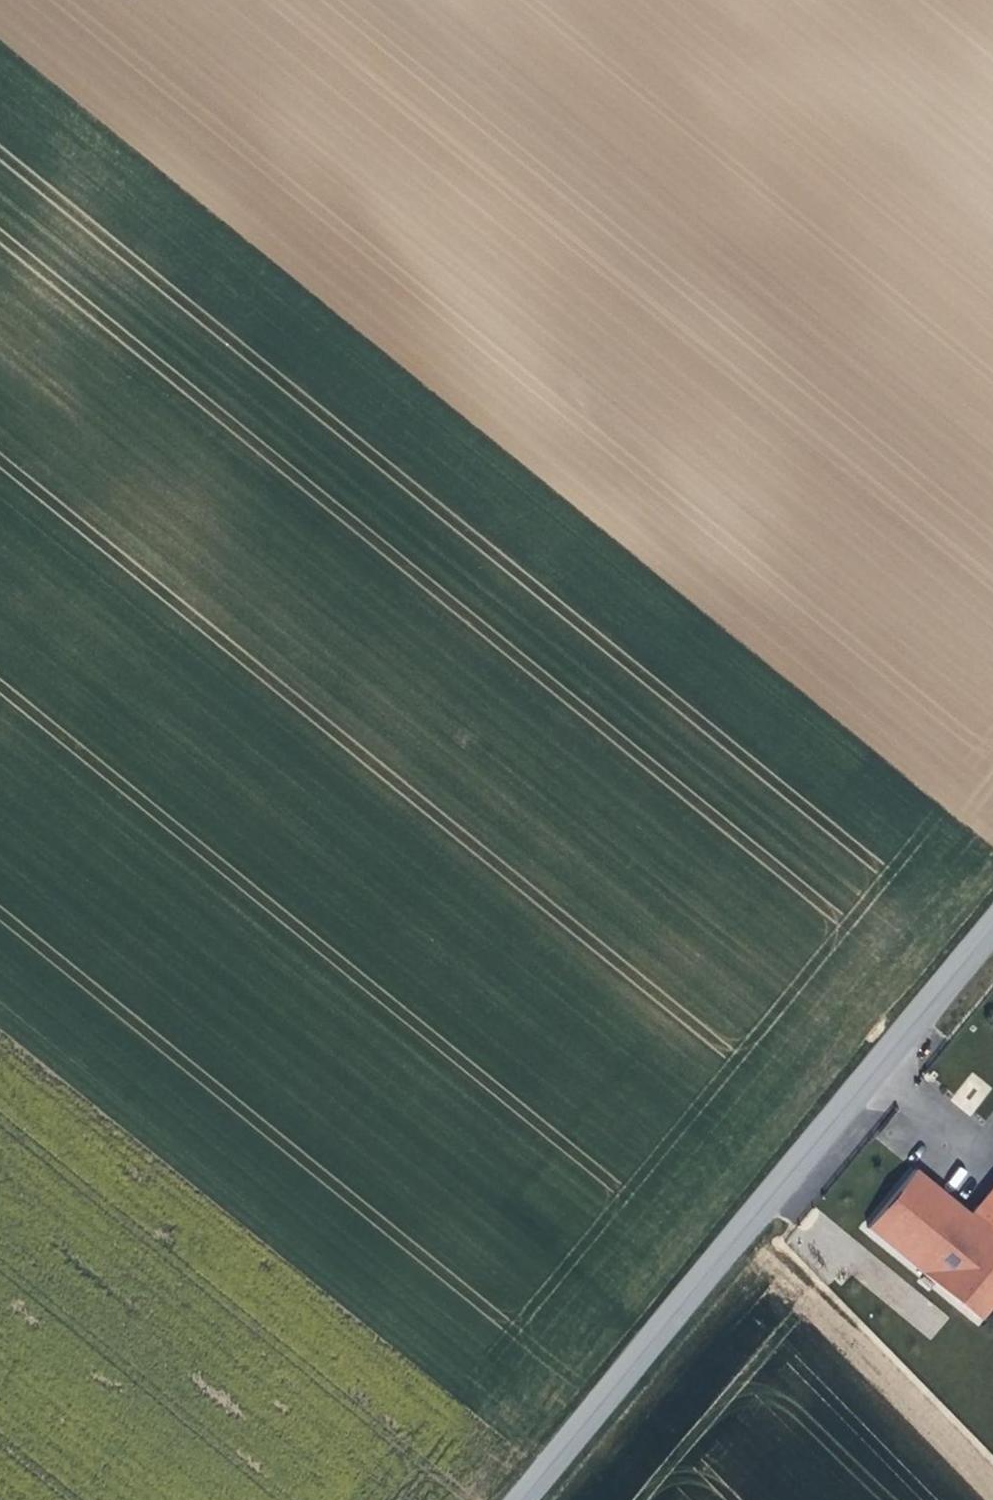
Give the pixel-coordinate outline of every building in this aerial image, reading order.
[(949,1099),(970,1115),(992,1087),(971,1071),(949,1099)] [(913,1170),(866,1227),(977,1319),(992,1299),(992,1215),(990,1218),(975,1206),(968,1215),(913,1170)] [(975,1206),(990,1218),(992,1215),(992,1184),(975,1206)]
